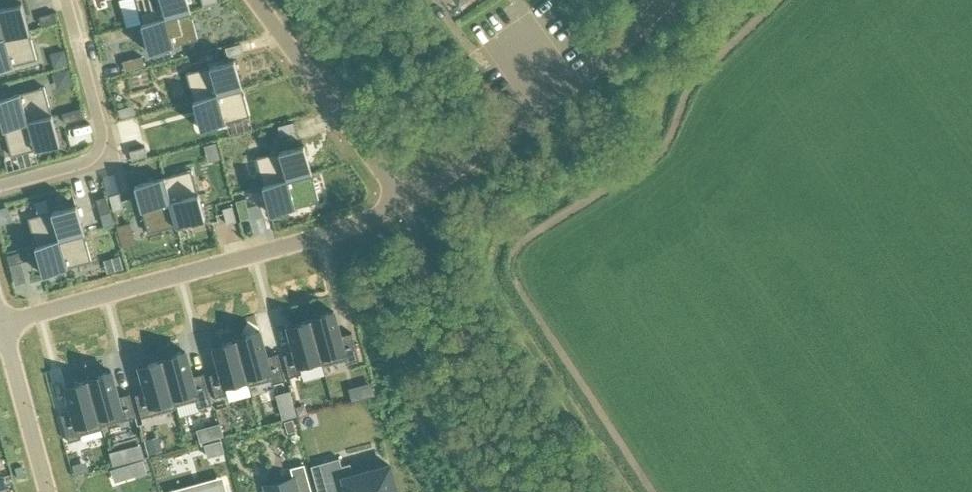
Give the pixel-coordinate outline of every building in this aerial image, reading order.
[(142,22),(142,23),(190,10),(188,0),(136,0),(142,22)] [(0,8),(0,39),(29,30),(22,2),(0,8)] [(190,10),(142,23),(150,52),(198,39),(190,10)] [(55,12),(40,16),(42,26),(58,21),(55,12)] [(0,39),(0,69),(37,59),(29,30),(0,39)] [(241,42),(225,46),(228,55),(243,51),(241,42)] [(142,54),(123,59),(125,70),(145,64),(142,54)] [(235,59),(187,72),(194,100),(242,87),(235,59)] [(0,98),(0,115),(3,127),(52,114),(44,86),(0,98)] [(242,87),(194,100),(202,128),(250,115),(242,87)] [(81,108),(62,113),(65,123),(84,117),(81,108)] [(52,114),(3,127),(11,156),(60,142),(52,114)] [(294,123),(279,127),(281,137),(297,133),(294,123)] [(303,145),(256,158),(264,186),(311,173),(303,145)] [(145,146),(129,150),(132,160),(147,156),(145,146)] [(191,169),(163,176),(176,224),(204,216),(191,169)] [(311,173),(264,186),(272,214),(319,201),(311,173)] [(163,176),(135,184),(148,231),(176,224),(163,176)] [(119,192),(109,195),(114,211),(123,208),(119,192)] [(106,196),(97,199),(101,214),(111,211),(106,196)] [(246,199),(236,202),(242,221),(252,219),(246,199)] [(76,204),(28,217),(36,245),(83,232),(76,204)] [(233,207),(223,210),(228,226),(237,223),(233,207)] [(83,232),(36,245),(44,273),(91,260),(83,232)] [(27,250),(7,255),(10,264),(29,259),(27,250)] [(332,309),(310,316),(310,318),(323,362),(323,364),(346,358),(347,362),(358,358),(351,333),(340,336),(332,309)] [(295,349),(283,353),(289,375),(302,372),(301,368),(323,362),(310,318),(288,324),(295,349)] [(258,330),(236,336),(236,339),(248,383),(249,385),(271,378),(272,382),(284,379),(277,353),(265,356),(258,330)] [(221,370),(209,373),(215,396),(228,392),(227,388),(248,383),(236,339),(214,345),(221,370)] [(184,350),(161,356),(162,359),(175,405),(197,399),(199,406),(211,403),(203,373),(191,377),(184,350)] [(146,390),(135,394),(141,416),(175,407),(175,405),(162,359),(140,365),(146,390)] [(110,370),(88,377),(89,379),(101,425),(135,416),(129,394),(118,397),(110,370)] [(73,411),(61,414),(69,441),(82,437),(81,433),(102,427),(101,425),(89,379),(66,385),(73,411)] [(293,417),(286,419),(289,430),(296,428),(293,417)] [(220,422),(209,425),(212,438),(224,435),(220,422)] [(159,437),(148,440),(151,452),(162,449),(159,437)] [(221,440),(205,444),(208,457),(225,452),(221,440)] [(323,462),(331,491),(333,491),(347,488),(348,491),(397,491),(390,465),(354,474),(350,463),(342,465),(339,457),(323,462)] [(142,459),(130,462),(133,474),(145,471),(142,459)] [(265,485),(267,491),(303,491),(312,489),(304,463),(290,467),(293,477),(265,485)] [(224,483),(191,491),(226,491),(224,483)]
